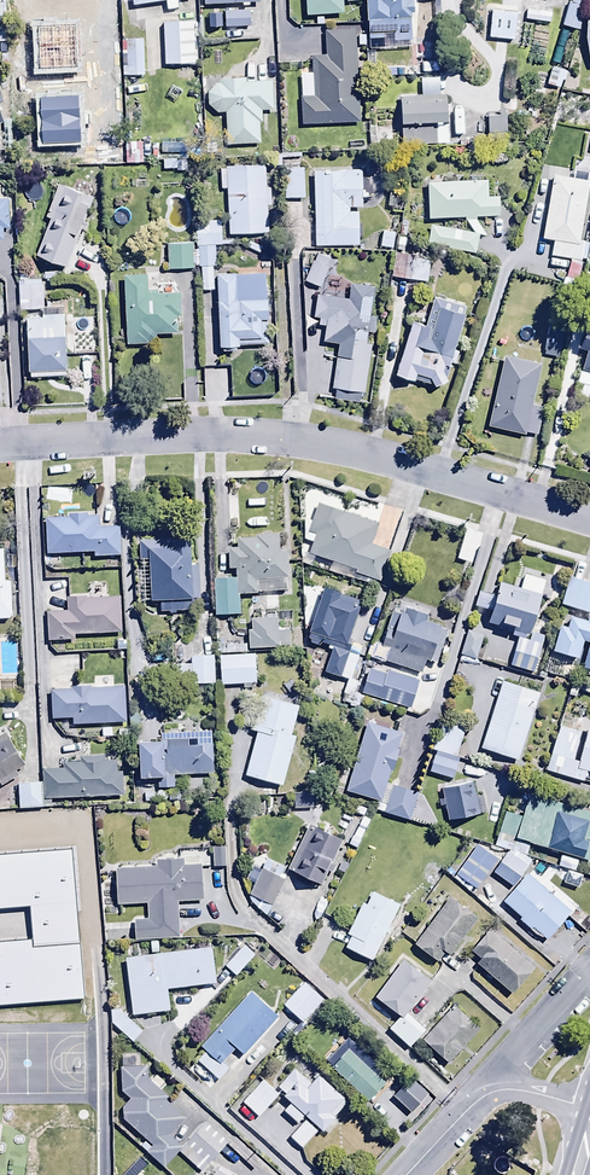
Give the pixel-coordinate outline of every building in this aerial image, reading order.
[(66,39),(80,38),(79,28),(99,27),(99,0),(44,0),(44,1),(37,2),(40,39),(47,39),(66,39)] [(306,15),(343,12),(342,0),(305,0),(306,15)] [(367,33),(369,33),(370,47),(394,46),(394,41),(412,41),(410,13),(414,13),(413,0),(366,0),(367,33)] [(488,25),(516,28),(519,0),(490,0),(488,25)] [(525,6),(548,9),(550,0),(526,0),(525,6)] [(561,24),(579,31),(583,5),(585,0),(570,0),(561,24)] [(195,8),(162,9),(164,53),(196,52),(195,8)] [(249,9),(224,10),(225,41),(234,41),(234,27),(250,27),(249,9)] [(525,20),(550,23),(551,13),(526,9),(525,20)] [(143,61),(142,20),(116,21),(117,62),(143,61)] [(325,54),(311,55),(313,96),(300,96),(301,125),(360,122),(356,28),(324,29),(325,54)] [(102,32),(84,32),(83,60),(102,60),(102,32)] [(66,39),(47,39),(48,73),(61,73),(60,62),(67,62),(66,39)] [(415,65),(416,75),(442,74),(442,64),(415,65)] [(551,66),(546,84),(560,88),(562,81),(565,82),(568,71),(551,66)] [(12,117),(37,115),(35,78),(32,78),(32,74),(10,76),(12,117)] [(420,95),(399,96),(401,145),(449,143),(448,124),(446,124),(444,77),(419,78),(420,95)] [(271,80),(245,82),(245,78),(208,78),(208,104),(217,113),(225,112),(227,146),(261,144),(259,122),(262,122),(261,111),(273,110),(271,80)] [(137,130),(136,104),(125,104),(125,130),(137,130)] [(499,116),(487,116),(487,130),(507,130),(507,124),(511,124),(511,112),(499,112),(499,116)] [(143,164),(143,159),(141,159),(141,142),(130,142),(130,164),(143,164)] [(305,185),(303,152),(281,153),(283,186),(305,185)] [(227,188),(228,234),(268,233),(267,206),(271,206),(270,188),(266,188),(265,164),(219,165),(220,189),(227,188)] [(361,169),(312,170),(315,246),(359,245),(358,208),(362,208),(361,169)] [(572,177),(553,173),(541,238),(554,240),(551,255),(571,259),(586,261),(588,246),(583,245),(584,240),(579,240),(589,181),(587,181),(589,172),(573,169),(572,177)] [(487,179),(427,181),(427,218),(499,215),(498,195),(487,195),(487,179)] [(58,183),(45,217),(48,218),(34,256),(65,268),(92,196),(58,183)] [(3,239),(3,228),(9,227),(8,199),(0,199),(0,239),(3,239)] [(233,241),(221,241),(221,220),(195,221),(196,249),(193,249),(193,266),(201,267),(202,290),(213,289),(212,266),(215,266),(214,246),(234,245),(233,241)] [(478,234),(430,225),(426,245),(474,254),(478,234)] [(191,226),(167,227),(168,254),(192,253),(191,226)] [(382,228),(379,245),(392,248),(395,231),(382,228)] [(312,260),(303,280),(320,288),(329,267),(327,267),(330,260),(317,254),(314,261),(312,260)] [(583,263),(571,259),(565,277),(577,281),(583,263)] [(392,261),(390,277),(428,282),(430,266),(392,261)] [(19,310),(41,309),(40,280),(28,280),(27,270),(18,271),(19,310)] [(234,272),(216,273),(219,346),(222,346),(222,351),(237,350),(236,345),(268,344),(265,272),(234,274),(234,272)] [(147,274),(123,275),(126,344),(156,343),(155,333),(177,332),(176,316),(181,316),(180,292),(157,293),(157,289),(147,290),(147,274)] [(348,299),(317,293),(313,316),(319,318),(318,325),(324,326),(322,341),(337,343),(330,388),(335,389),(333,398),(361,403),(372,344),(366,343),(367,332),(375,333),(378,315),(370,314),(375,286),(351,281),(348,299)] [(412,319),(394,374),(434,386),(446,380),(450,360),(455,361),(459,349),(453,347),(464,313),(439,305),(432,326),(412,319)] [(26,318),(27,370),(30,370),(30,376),(65,376),(63,306),(41,306),(42,318),(26,318)] [(578,347),(586,350),(580,369),(589,372),(589,321),(586,320),(578,347)] [(547,355),(505,344),(486,416),(528,427),(547,355)] [(580,370),(573,393),(587,397),(589,389),(589,373),(580,370)] [(382,507),(375,525),(318,504),(312,521),(304,518),(303,539),(313,543),(309,553),(354,569),(353,574),(378,583),(402,514),(382,507)] [(45,517),(46,554),(92,552),(92,558),(120,557),(118,526),(98,527),(98,515),(87,516),(86,510),(66,511),(66,517),(45,517)] [(189,565),(189,538),(139,538),(139,559),(149,559),(149,602),(159,602),(159,611),(193,611),(193,598),(199,598),(199,565),(189,565)] [(12,618),(9,581),(4,581),(2,550),(0,550),(0,619),(12,618)] [(234,563),(210,564),(211,602),(236,601),(234,563)] [(570,576),(561,604),(589,613),(589,582),(570,576)] [(510,636),(517,637),(509,666),(534,673),(545,635),(530,631),(540,596),(498,584),(495,595),(478,591),(474,606),(491,611),(487,623),(497,626),(498,621),(513,625),(510,636)] [(323,672),(347,681),(350,681),(359,656),(346,651),(350,639),(348,638),(360,603),(323,590),(306,637),(332,646),(323,672)] [(75,638),(74,634),(120,631),(118,597),(93,599),(92,595),(65,597),(66,612),(46,613),(48,640),(75,638)] [(559,625),(553,651),(577,658),(581,642),(588,643),(581,668),(589,670),(589,616),(587,615),(586,620),(570,616),(567,627),(559,625)] [(473,649),(482,621),(467,616),(459,644),(473,649)] [(255,642),(219,643),(219,672),(256,671),(255,642)] [(191,664),(175,664),(175,685),(211,685),(211,682),(214,682),(214,655),(191,656),(191,664)] [(417,670),(399,664),(390,690),(408,696),(417,670)] [(540,681),(502,669),(480,738),(518,749),(540,681)] [(73,719),(73,724),(124,724),(124,686),(113,686),(113,678),(93,678),(93,686),(71,687),(71,690),(50,690),(50,719),(73,719)] [(365,686),(347,681),(343,693),(352,696),(349,706),(357,709),(365,686)] [(252,730),(256,732),(244,776),(282,786),(295,736),(290,735),(298,706),(261,696),(256,713),(247,711),(243,724),(253,726),(252,730)] [(458,758),(455,757),(466,722),(442,715),(432,749),(435,750),(428,773),(452,779),(458,758)] [(390,775),(403,734),(367,723),(345,792),(379,803),(388,774),(390,775)] [(587,771),(589,772),(589,728),(587,727),(585,733),(558,726),(546,772),(584,781),(587,771)] [(213,775),(211,732),(159,734),(159,741),(138,742),(139,778),(158,777),(158,788),(174,788),(173,776),(213,775)] [(41,769),(43,798),(122,795),(120,762),(105,763),(104,756),(79,757),(79,763),(64,764),(64,768),(41,769)] [(41,770),(17,771),(18,797),(42,796),(41,770)] [(472,782),(436,787),(439,808),(445,807),(446,819),(486,813),(483,795),(474,796),(472,782)] [(376,802),(374,810),(408,821),(418,793),(394,785),(387,806),(376,802)] [(309,792),(294,793),(295,811),(310,810),(309,792)] [(368,810),(358,806),(347,833),(356,837),(368,810)] [(341,842),(310,826),(287,868),(318,885),(341,842)] [(474,878),(495,847),(475,834),(455,865),(474,878)] [(509,879),(526,856),(507,842),(490,865),(509,879)] [(225,846),(212,847),(213,867),(225,866),(225,846)] [(578,860),(560,855),(556,866),(574,872),(578,860)] [(271,893),(283,866),(261,857),(249,884),(271,893)] [(182,858),(155,860),(156,867),(114,869),(117,905),(146,903),(147,919),(133,920),(135,940),(180,937),(177,902),(202,900),(200,864),(183,865),(182,858)] [(402,897),(372,882),(366,894),(363,892),(347,924),(350,925),(345,936),(375,951),(402,897)] [(478,918),(450,897),(414,944),(437,962),(444,952),(454,959),(466,944),(461,940),(478,918)] [(512,995),(534,967),(488,930),(471,950),(480,957),(474,964),(512,995)] [(260,945),(245,933),(225,956),(239,968),(260,945)] [(213,972),(209,934),(124,945),(132,1005),(170,1000),(167,978),(213,972)] [(431,964),(404,945),(374,986),(401,1006),(431,964)] [(326,989),(305,970),(283,994),(305,1013),(326,989)] [(218,1069),(278,1006),(252,981),(199,1035),(204,1039),(196,1048),(218,1069)] [(477,1020),(454,998),(422,1031),(445,1053),(477,1020)] [(195,1030),(210,1018),(198,1003),(183,1015),(195,1030)] [(411,1037),(426,1019),(406,1003),(391,1021),(411,1037)] [(342,1030),(324,1049),(366,1090),(384,1071),(342,1030)] [(122,1119),(145,1140),(139,1146),(164,1169),(183,1148),(168,1135),(184,1118),(165,1101),(168,1098),(147,1078),(147,1066),(139,1066),(138,1055),(122,1056),(121,1091),(129,1098),(122,1105),(122,1119)] [(334,1117),(342,1109),(340,1108),(346,1101),(317,1076),(310,1084),(292,1068),(277,1086),(284,1093),(283,1095),(290,1102),(282,1111),(297,1123),(304,1115),(327,1134),(338,1121),(334,1117)] [(258,1105),(277,1084),(261,1070),(242,1091),(258,1105)] [(408,1070),(393,1086),(411,1103),(426,1087),(408,1070)] [(200,1172),(227,1142),(205,1121),(190,1138),(193,1140),(180,1154),(200,1172)] [(315,1131),(304,1121),(290,1137),(301,1147),(315,1131)] [(216,1159),(208,1174),(249,1174),(216,1159)]
